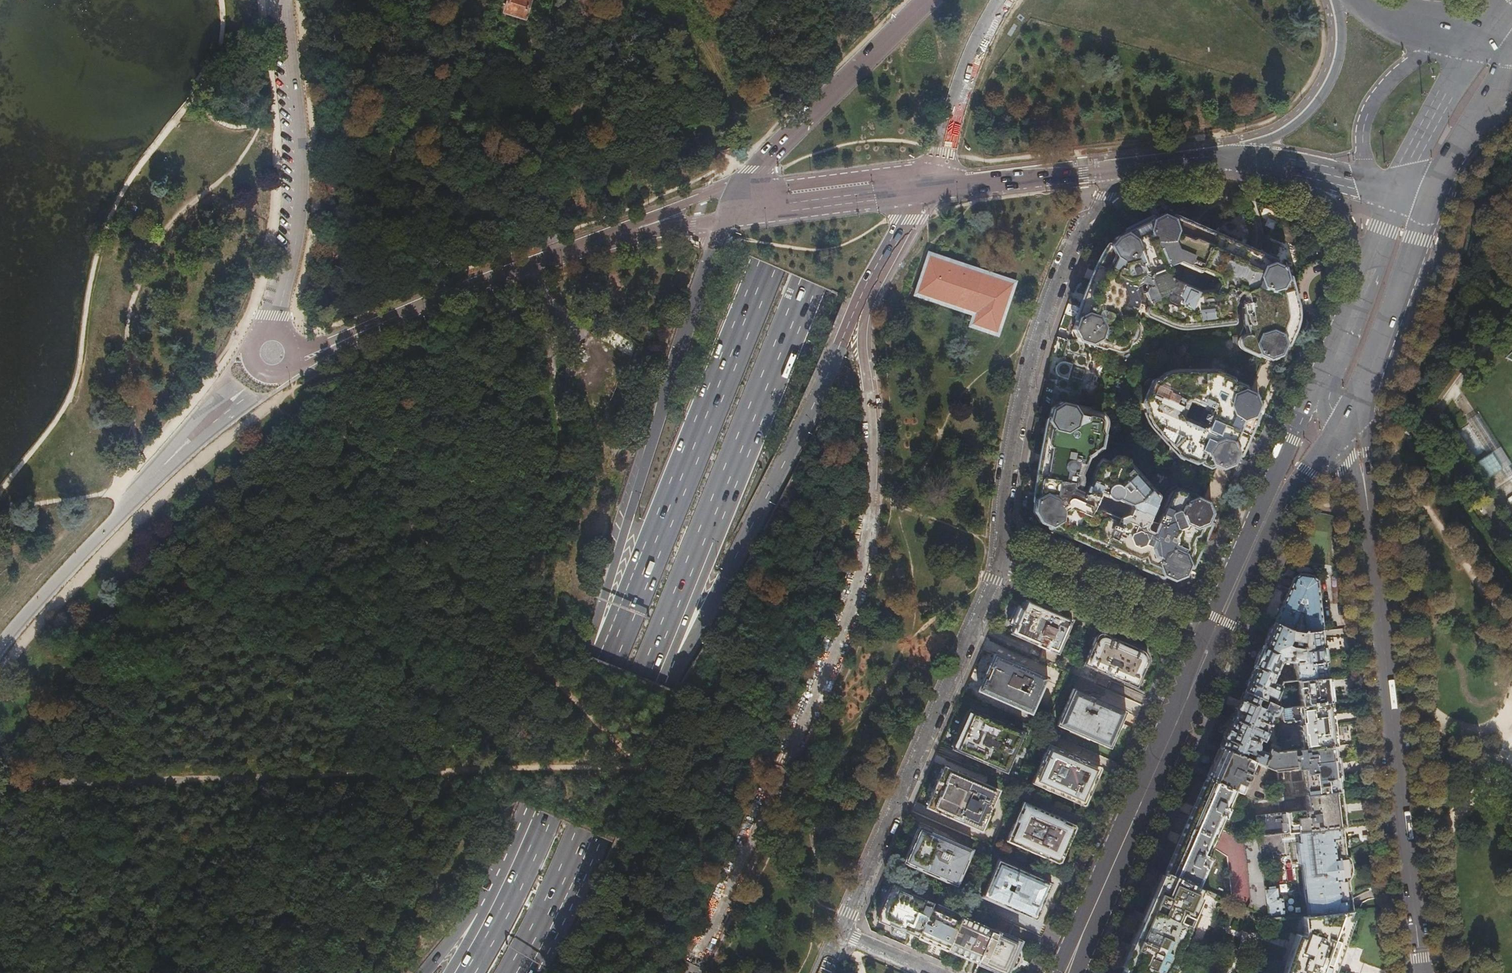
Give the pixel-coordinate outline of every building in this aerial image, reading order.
[(504,14),(527,21),(533,0),(508,0),(504,14)] [(946,147),(958,148),(960,133),(948,132),(946,147)] [(1125,230),(1126,232),(1116,237),(1110,245),(1108,245),(1104,251),(1100,256),(1095,268),(1093,274),(1083,299),(1075,319),(1076,319),(1072,330),(1078,341),(1103,349),(1110,345),(1116,348),(1118,348),(1121,347),(1123,346),(1125,344),(1126,340),(1131,338),(1134,330),(1131,319),(1138,303),(1132,292),(1134,287),(1135,286),(1137,285),(1139,284),(1140,282),(1145,280),(1147,281),(1142,293),(1148,305),(1146,310),(1146,312),(1147,313),(1148,315),(1178,328),(1231,322),(1232,321),(1233,319),(1232,306),(1233,305),(1235,302),(1234,301),(1235,298),(1240,290),(1242,291),(1241,296),(1242,300),(1241,303),(1243,327),(1245,333),(1243,333),(1241,334),(1239,335),(1237,337),(1236,341),(1236,343),(1237,346),(1239,348),(1252,354),(1255,353),(1269,360),(1280,356),(1285,345),(1286,346),(1297,323),(1298,319),(1298,315),(1298,313),(1294,299),(1288,277),(1287,277),(1284,267),(1275,263),(1276,261),(1174,216),(1173,218),(1163,213),(1154,217),(1153,216),(1125,230)] [(997,333),(1015,281),(929,254),(915,295),(968,311),(965,319),(971,321),(970,324),(997,333)] [(1085,365),(1062,363),(1062,368),(1058,368),(1057,376),(1083,378),(1085,365)] [(1194,462),(1198,460),(1200,462),(1208,466),(1212,465),(1220,468),(1232,463),(1236,453),(1238,454),(1239,451),(1243,443),(1244,439),(1255,416),(1253,415),(1258,405),(1254,393),(1246,389),(1244,385),(1236,381),(1233,382),(1231,377),(1217,370),(1178,371),(1175,371),(1168,372),(1164,374),(1158,378),(1157,377),(1152,379),(1142,402),(1143,407),(1145,408),(1146,412),(1146,416),(1148,420),(1151,426),(1154,429),(1178,456),(1194,462)] [(1259,372),(1252,388),(1263,392),(1269,376),(1259,372)] [(1047,528),(1054,531),(1080,542),(1162,577),(1162,576),(1172,581),(1185,576),(1189,565),(1191,566),(1197,552),(1199,547),(1203,538),(1209,523),(1208,522),(1212,513),(1206,501),(1176,487),(1173,487),(1172,488),(1171,489),(1170,490),(1156,521),(1157,524),(1162,526),(1161,529),(1159,529),(1156,529),(1154,531),(1152,535),(1148,533),(1144,527),(1145,524),(1147,524),(1148,520),(1148,519),(1155,501),(1155,499),(1155,496),(1153,494),(1125,464),(1124,461),(1123,459),(1122,458),(1120,457),(1117,456),(1114,456),(1112,457),(1111,458),(1109,460),(1107,463),(1098,459),(1093,466),(1090,473),(1088,480),(1089,480),(1087,486),(1084,485),(1082,492),(1076,489),(1077,484),(1079,475),(1088,456),(1100,448),(1103,435),(1100,431),(1102,424),(1102,421),(1100,419),(1098,417),(1089,414),(1086,409),(1061,403),(1049,409),(1046,420),(1045,420),(1038,457),(1037,461),(1035,477),(1033,497),(1032,502),(1033,502),(1032,512),(1039,523),(1047,527),(1047,528)] [(1502,468),(1491,452),(1475,463),(1485,479),(1502,468)] [(1292,584),(1274,624),(1289,630),(1305,633),(1321,631),(1315,581),(1314,578),(1313,578),(1311,577),(1311,576),(1310,576),(1310,575),(1300,574),(1300,575),(1299,575),(1299,576),(1297,576),(1296,576),(1295,577),(1295,578),(1294,578),(1292,584)] [(1010,634),(1057,654),(1072,620),(1046,608),(1026,599),(1021,609),(1015,606),(1011,614),(1008,621),(1014,624),(1010,634)] [(1321,631),(1305,633),(1289,630),(1274,624),(1245,692),(1263,700),(1266,695),(1275,699),(1283,682),(1297,680),(1327,677),(1324,651),(1321,631)] [(1124,643),(1101,633),(1099,633),(1097,633),(1095,635),(1082,665),(1136,688),(1142,674),(1147,663),(1147,661),(1147,659),(1146,656),(1146,654),(1144,652),(1141,650),(1124,643)] [(1330,650),(1348,650),(1348,637),(1330,638),(1330,650)] [(978,690),(1030,713),(1046,677),(994,654),(991,660),(981,684),(978,690)] [(1328,689),(1327,677),(1297,680),(1300,707),(1330,703),(1328,689)] [(1109,749),(1118,729),(1126,713),(1073,689),(1057,726),(1109,749)] [(1280,707),(1263,700),(1245,692),(1234,716),(1221,747),(1240,756),(1241,753),(1244,755),(1245,752),(1253,756),(1251,761),(1254,762),(1262,766),(1268,754),(1259,749),(1259,748),(1259,745),(1258,743),(1260,740),(1261,740),(1262,740),(1263,739),(1266,732),(1266,731),(1266,730),(1272,715),(1277,713),(1280,707)] [(1330,703),(1300,707),(1283,709),(1280,707),(1277,713),(1282,752),(1292,751),(1289,722),(1299,721),(1302,750),(1335,746),(1332,724),(1330,703)] [(952,749),(1005,772),(1022,733),(969,709),(961,727),(952,749)] [(1101,770),(1100,767),(1086,761),(1049,744),(1032,784),(1058,795),(1063,793),(1063,795),(1069,798),(1070,800),(1083,806),(1085,805),(1093,786),(1101,770)] [(1335,746),(1302,750),(1292,751),(1282,752),(1278,752),(1270,749),(1268,754),(1262,766),(1262,767),(1275,773),(1276,785),(1280,784),(1278,772),(1301,770),(1304,793),(1292,794),(1292,797),(1294,797),(1304,796),(1340,792),(1337,767),(1335,746)] [(1251,761),(1240,756),(1221,747),(1213,764),(1207,779),(1236,792),(1240,794),(1246,781),(1247,782),(1247,781),(1249,778),(1249,776),(1248,775),(1254,762),(1251,761)] [(926,808),(979,831),(997,791),(943,768),(935,787),(926,808)] [(1208,857),(1236,792),(1207,779),(1200,795),(1182,836),(1166,873),(1197,886),(1209,860),(1210,860),(1211,859),(1208,857)] [(1340,792),(1304,796),(1306,811),(1256,817),(1258,836),(1259,837),(1283,834),(1297,832),(1341,827),(1344,826),(1342,807),(1340,792)] [(1075,828),(1074,825),(1064,821),(1064,820),(1024,802),(1006,842),(1019,848),(1019,847),(1026,850),(1027,848),(1028,849),(1029,852),(1035,854),(1037,853),(1038,853),(1038,856),(1057,864),(1060,862),(1066,848),(1075,828)] [(903,863),(956,886),(972,850),(919,826),(910,846),(903,863)] [(1341,827),(1297,832),(1298,843),(1295,843),(1298,863),(1301,863),(1301,869),(1304,894),(1307,915),(1350,910),(1349,900),(1348,900),(1346,887),(1346,881),(1348,878),(1349,874),(1349,872),(1349,868),(1349,866),(1347,862),(1345,858),(1343,857),(1342,849),(1341,839),(1342,839),(1341,827)] [(1283,834),(1259,837),(1259,840),(1262,865),(1271,864),(1270,855),(1285,854),(1283,834)] [(1265,889),(1262,865),(1259,840),(1256,838),(1246,838),(1246,836),(1243,836),(1248,885),(1251,904),(1249,909),(1268,917),(1265,889)] [(1035,920),(1042,904),(1051,883),(998,860),(982,897),(1035,920)] [(1197,886),(1166,873),(1145,920),(1121,972),(1165,972),(1200,892),(1209,895),(1210,892),(1197,886)] [(900,930),(917,937),(932,903),(892,885),(884,903),(877,920),(900,930)] [(1265,889),(1268,917),(1273,920),(1293,917),(1291,900),(1283,901),(1282,897),(1280,897),(1278,887),(1265,889)] [(962,916),(932,903),(917,937),(927,942),(947,950),(962,916)] [(1307,915),(1303,916),(1304,931),(1303,935),(1299,934),(1284,972),(1328,972),(1331,965),(1333,965),(1338,951),(1341,942),(1339,941),(1350,910),(1307,915)] [(992,929),(962,916),(947,950),(955,954),(977,963),(992,929)] [(977,963),(989,968),(999,972),(1007,972),(1009,970),(1010,969),(1012,969),(1013,968),(1015,966),(1016,965),(1018,960),(1020,956),(1019,956),(1020,954),(1020,951),(1018,949),(1019,948),(1018,948),(1021,941),(1009,936),(1014,925),(997,918),(992,929),(977,963)]
